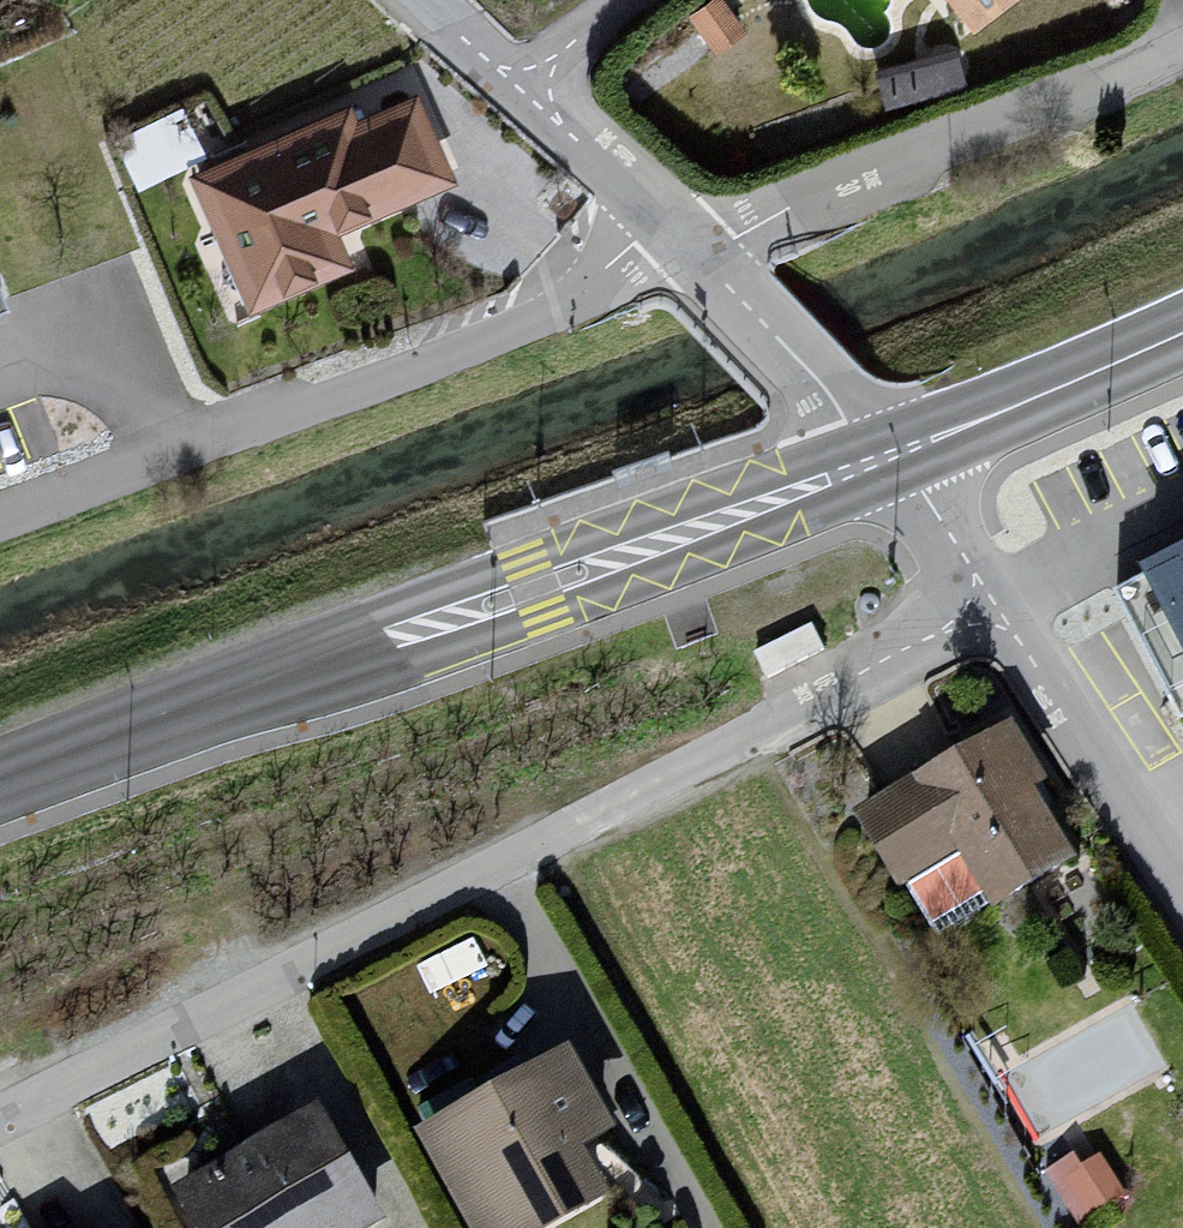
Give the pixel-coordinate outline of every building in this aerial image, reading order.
[(957,17),(980,0),(944,0),(957,17)] [(345,109),(189,180),(245,318),(350,281),(332,240),(455,186),(413,102),(356,126),(345,109)] [(8,304),(0,282),(0,307),(8,304)] [(1126,604),(1182,713),(1182,575),(1126,604)] [(826,653),(814,628),(757,656),(769,681),(826,653)] [(1013,728),(867,815),(910,887),(968,852),(1004,913),(1082,866),(1038,794),(1048,787),(1013,728)] [(431,1144),(480,1227),(564,1227),(613,1200),(586,1153),(618,1135),(576,1061),(431,1144)] [(181,1193),(200,1227),(387,1227),(390,1226),(326,1112),(181,1193)] [(1104,1139),(1053,1162),(1073,1205),(1124,1182),(1104,1139)]
